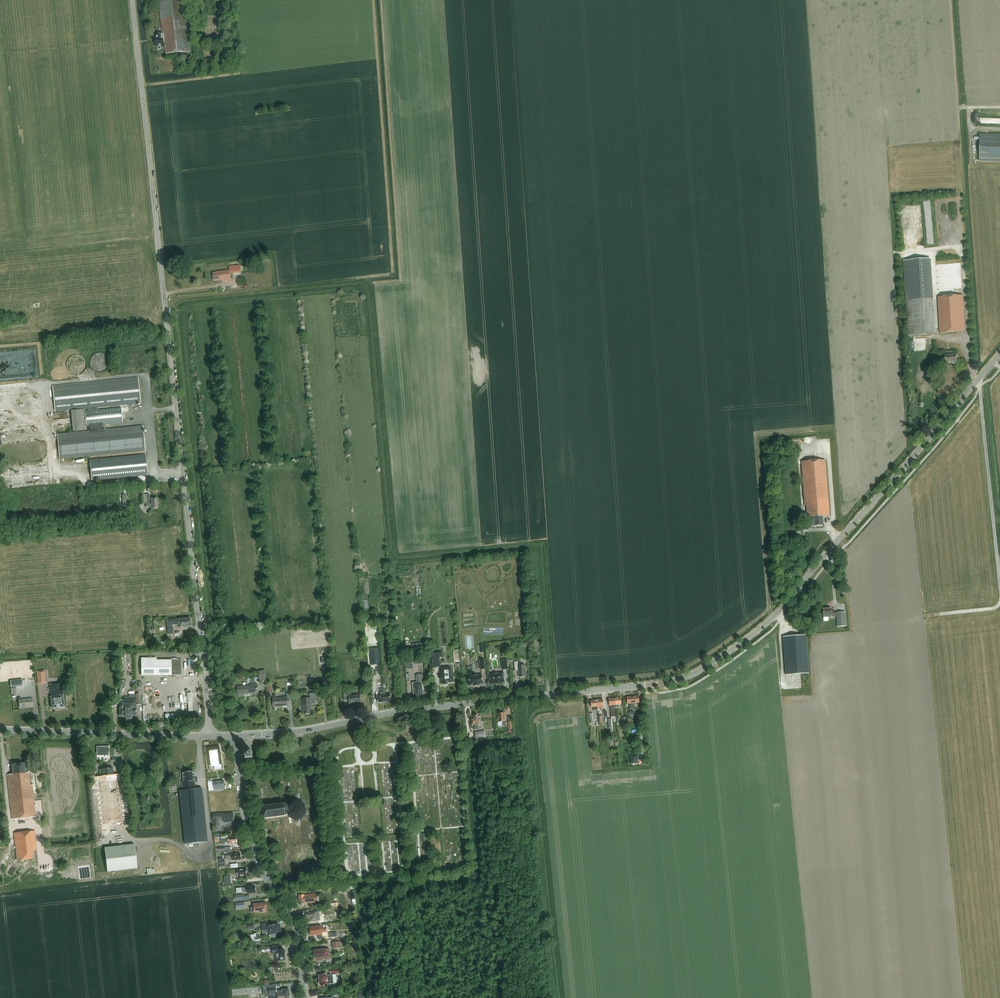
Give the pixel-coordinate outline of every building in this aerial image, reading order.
[(190,51),(184,0),(159,0),(163,33),(157,34),(157,40),(156,40),(155,41),(155,44),(156,45),(156,46),(157,46),(157,47),(158,50),(161,50),(161,46),(164,46),(164,41),(165,41),(166,53),(190,51)] [(980,135),(979,161),(999,162),(999,136),(980,135)] [(931,259),(903,261),(909,336),(936,334),(931,259)] [(231,281),(230,274),(230,270),(217,272),(217,273),(213,273),(214,281),(216,281),(216,284),(223,284),(222,282),(231,281)] [(941,334),(965,332),(962,296),(939,298),(941,334)] [(946,352),(946,356),(945,356),(946,363),(958,362),(957,355),(952,355),(952,352),(946,352)] [(69,372),(82,372),(83,357),(70,356),(69,372)] [(87,430),(87,427),(90,427),(90,432),(57,435),(60,460),(145,452),(142,426),(103,430),(103,426),(122,424),(121,409),(98,411),(98,408),(140,404),(138,379),(52,387),(55,412),(88,409),(88,412),(85,412),(85,409),(71,411),(71,414),(73,428),(73,431),(87,430)] [(39,431),(2,434),(3,442),(20,441),(20,439),(40,438),(39,431)] [(145,456),(89,461),(91,481),(147,476),(145,456)] [(822,517),(829,516),(825,461),(801,462),(805,506),(806,506),(807,518),(813,517),(813,527),(823,526),(822,517)] [(150,510),(158,509),(157,499),(149,500),(149,495),(143,495),(143,504),(145,504),(145,508),(150,508),(150,510)] [(823,618),(828,617),(836,617),(836,627),(846,626),(845,613),(836,613),(836,614),(834,614),(834,610),(831,610),(831,609),(822,610),(823,618)] [(167,620),(167,626),(179,624),(179,627),(191,626),(190,618),(167,620)] [(806,636),(783,637),(786,675),(809,674),(806,636)] [(439,657),(442,657),(442,653),(431,654),(431,658),(433,658),(434,667),(440,667),(439,657)] [(141,660),(141,676),(181,675),(181,660),(156,660),(141,660)] [(518,661),(514,662),(515,670),(518,670),(519,677),(520,677),(520,678),(523,677),(526,676),(525,665),(521,666),(521,662),(518,662),(518,661)] [(327,687),(333,686),(331,665),(325,666),(327,687)] [(442,676),(441,676),(441,680),(443,680),(443,684),(444,684),(444,686),(445,686),(446,686),(447,684),(448,684),(447,682),(452,682),(452,678),(452,675),(451,668),(442,668),(442,676)] [(265,670),(258,671),(259,681),(266,681),(265,670)] [(473,676),(472,671),(468,672),(469,686),(474,685),(474,686),(476,686),(478,686),(478,685),(483,684),(482,675),(473,676)] [(499,684),(498,683),(504,682),(503,673),(489,674),(490,684),(495,683),(496,684),(499,684)] [(45,674),(37,675),(38,684),(46,683),(45,674)] [(423,682),(423,679),(422,675),(417,676),(418,683),(413,683),(414,694),(415,699),(419,698),(419,697),(423,696),(422,682),(423,682)] [(22,679),(10,681),(11,688),(23,686),(22,679)] [(50,697),(52,708),(64,707),(63,696),(61,684),(49,685),(51,697),(50,697)] [(239,695),(239,696),(244,695),(244,694),(258,693),(257,684),(250,684),(250,686),(237,687),(238,695),(239,695)] [(386,689),(383,689),(385,702),(391,701),(390,693),(387,694),(386,692),(386,689)] [(273,698),(273,707),(288,706),(288,702),(291,702),(290,693),(287,694),(287,697),(273,698)] [(303,709),(303,714),(311,713),(310,704),(319,704),(318,693),(309,694),(310,698),(303,699),(304,709),(303,709)] [(349,700),(349,704),(354,704),(354,703),(361,703),(360,695),(350,695),(350,693),(343,694),(344,700),(349,700)] [(141,705),(141,694),(135,694),(135,695),(129,695),(129,697),(124,697),(124,700),(120,700),(120,708),(120,716),(125,716),(127,719),(129,719),(131,716),(136,716),(136,708),(136,705),(141,705)] [(627,697),(627,704),(629,704),(630,709),(634,708),(633,703),(639,703),(639,696),(627,697)] [(32,699),(19,700),(19,708),(33,706),(32,699)] [(502,726),(506,726),(505,719),(504,713),(498,714),(499,722),(502,722),(502,726)] [(478,725),(481,725),(481,720),(479,720),(478,716),(472,717),(472,718),(472,722),(472,723),(472,724),(470,725),(471,728),(473,728),(474,728),(474,730),(478,730),(478,725)] [(221,757),(221,754),(220,754),(219,746),(215,746),(207,747),(209,766),(222,764),(221,757)] [(35,816),(35,820),(36,827),(41,826),(40,817),(36,817),(32,785),(30,785),(28,772),(25,773),(24,764),(12,765),(13,774),(7,775),(12,819),(35,816)] [(100,777),(96,777),(120,775),(120,774),(113,775),(112,768),(99,770),(100,777)] [(182,783),(183,791),(196,790),(195,781),(194,772),(183,773),(184,782),(182,783)] [(101,823),(125,820),(120,781),(120,775),(96,777),(96,780),(96,782),(101,823)] [(224,780),(213,782),(214,790),(225,789),(224,780)] [(185,844),(208,842),(202,789),(196,790),(183,791),(180,791),(185,844)] [(286,815),(291,811),(290,806),(285,803),(263,806),(263,812),(264,818),(286,815)] [(224,814),(224,813),(217,814),(218,820),(224,819),(224,822),(234,821),(234,820),(234,818),(233,817),(233,813),(224,814)] [(17,861),(37,859),(34,831),(14,833),(17,861)] [(134,845),(105,848),(107,871),(137,869),(136,863),(134,845)] [(248,893),(256,892),(255,887),(253,887),(253,885),(247,886),(247,887),(243,888),(244,892),(248,892),(248,893)] [(305,903),(318,902),(317,894),(304,895),(299,895),(299,904),(305,904),(305,903)] [(254,913),(267,912),(267,908),(266,903),(253,904),(254,913)] [(310,922),(322,921),(322,919),(320,919),(319,911),(309,912),(309,914),(305,914),(306,918),(307,917),(308,919),(310,919),(310,922)] [(273,935),(282,933),(281,928),(279,929),(279,924),(268,926),(268,927),(262,927),(263,934),(269,933),(270,938),(273,937),(273,935)] [(322,933),(327,932),(327,928),(322,928),(321,926),(310,927),(311,936),(319,935),(322,935),(322,933)] [(285,951),(284,951),(284,950),(278,950),(278,946),(267,947),(268,950),(272,950),(272,954),(275,954),(275,957),(276,957),(276,960),(285,959),(285,954),(286,953),(286,952),(286,951),(285,951)] [(327,957),(330,957),(329,949),(326,949),(314,951),(315,959),(317,959),(317,961),(321,961),(321,959),(327,958),(327,957)] [(324,985),(328,984),(337,983),(336,974),(327,975),(327,974),(324,974),(319,975),(319,980),(319,981),(318,981),(319,984),(319,985),(320,985),(320,987),(324,986),(324,985)] [(290,997),(290,996),(289,989),(282,990),(283,991),(277,991),(276,987),(275,987),(269,988),(269,995),(274,995),(276,994),(276,997),(283,997),(285,997),(290,997)]
